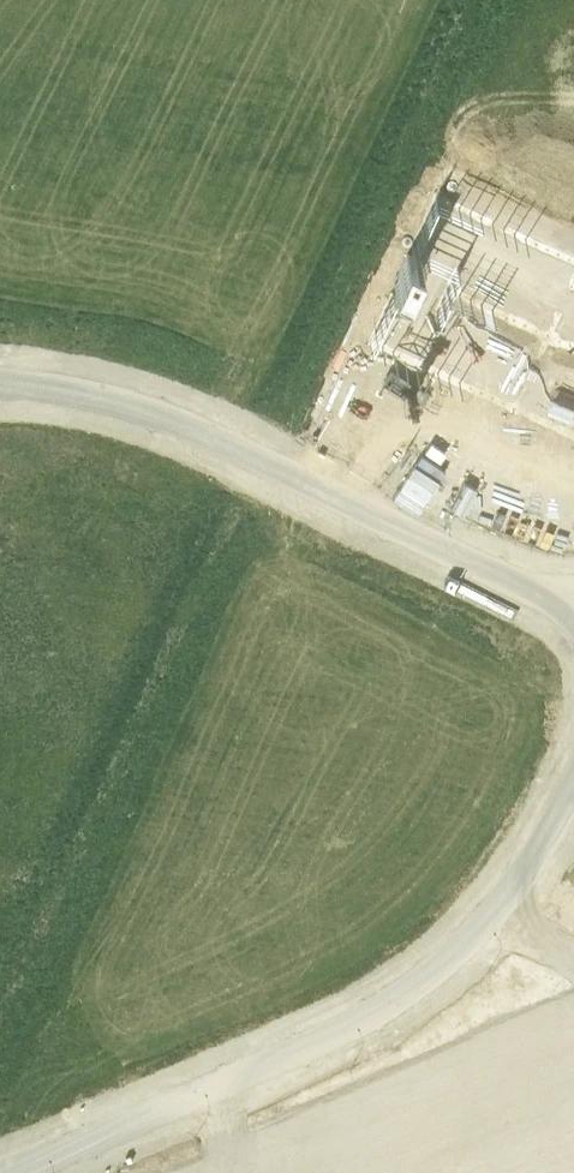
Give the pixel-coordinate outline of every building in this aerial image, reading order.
[(432,190),(397,266),(360,347),(414,372),(452,389),(573,445),(573,255),(432,190)]
